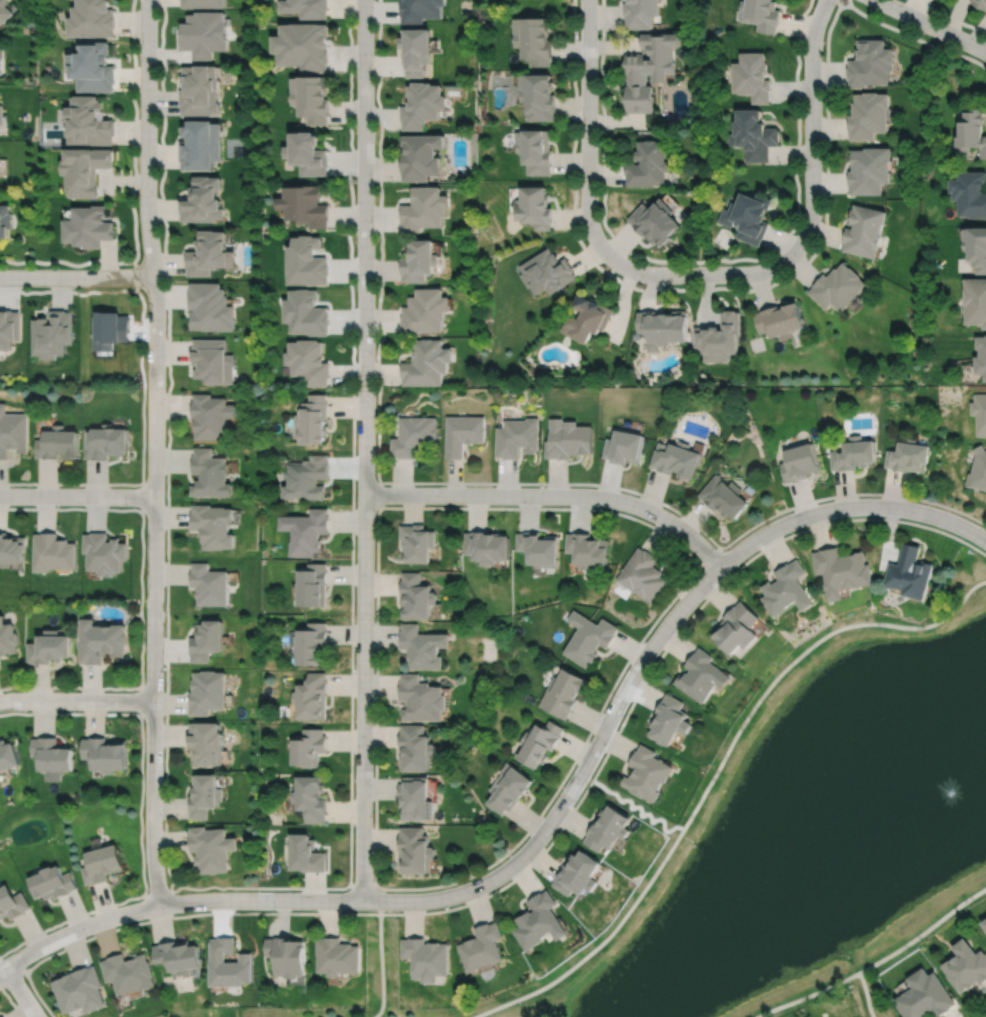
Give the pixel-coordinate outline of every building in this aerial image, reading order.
[(1,23),(0,22),(0,0),(5,0),(5,6),(11,13),(1,23)] [(76,5),(71,5),(71,16),(66,16),(66,36),(113,36),(113,28),(115,28),(115,16),(113,16),(113,8),(109,8),(109,0),(76,0),(76,5)] [(280,11),(300,11),(300,18),(325,18),(325,10),(326,10),(326,0),(280,0),(280,11)] [(399,16),(400,16),(400,24),(423,24),(423,18),(440,17),(440,4),(444,4),(444,0),(399,0),(399,16)] [(627,2),(631,1),(631,3),(624,3),(624,14),(625,14),(625,29),(649,28),(649,24),(652,24),(652,14),(659,14),(659,0),(627,0),(627,2)] [(737,20),(757,22),(756,30),(775,32),(776,25),(777,25),(780,9),(774,8),(775,0),(744,0),(740,0),(737,20)] [(970,2),(985,9),(985,0),(971,0),(970,2)] [(182,22),(182,33),(180,33),(180,49),(193,49),(193,59),(213,59),(213,49),(227,49),(227,20),(226,21),(226,10),(196,11),(196,13),(188,14),(188,22),(182,22)] [(513,18),(513,47),(521,47),(521,58),(529,58),(529,66),(549,66),(549,58),(551,58),(551,39),(547,39),(547,34),(549,34),(549,25),(548,25),(548,20),(547,20),(547,17),(521,17),(521,18),(513,18)] [(272,35),(272,52),(277,52),(277,65),(301,65),(301,72),(325,72),(325,63),(326,63),(326,52),(325,52),(325,36),(326,36),(326,23),(317,23),(317,22),(292,22),(292,23),(280,23),(281,35),(272,35)] [(403,28),(403,36),(399,36),(399,48),(403,48),(403,69),(405,69),(405,77),(423,77),(423,63),(430,63),(429,28),(403,28)] [(641,33),(641,37),(640,37),(640,42),(641,42),(641,47),(648,47),(648,54),(651,54),(651,59),(643,59),(643,54),(641,54),(641,53),(627,53),(627,54),(625,54),(625,60),(624,60),(624,66),(625,66),(625,73),(626,73),(626,85),(626,113),(653,112),(652,85),(646,85),(646,73),(652,73),(652,81),(667,81),(667,73),(675,73),(675,61),(674,61),(674,46),(679,46),(679,33),(641,33)] [(858,38),(858,48),(857,48),(857,57),(858,57),(858,59),(848,59),(848,66),(847,66),(847,78),(848,78),(848,86),(865,85),(865,83),(888,83),(887,71),(890,71),(890,62),(893,62),(893,47),(884,47),(884,38),(858,38)] [(80,41),(80,43),(78,43),(78,51),(76,51),(76,53),(66,53),(66,67),(69,67),(69,77),(77,77),(77,91),(113,91),(113,84),(115,84),(115,65),(107,65),(103,65),(103,64),(108,64),(108,55),(109,55),(109,45),(109,41),(80,41)] [(738,51),(738,61),(730,61),(730,91),(736,91),(736,93),(750,92),(750,103),(768,102),(768,89),(769,89),(769,79),(763,79),(763,77),(764,77),(764,73),(766,73),(766,61),(764,61),(764,51),(738,51)] [(183,66),(183,75),(182,75),(182,84),(185,84),(185,89),(180,89),(180,107),(181,107),(181,115),(212,115),(212,113),(219,113),(219,102),(217,102),(217,88),(218,88),(218,81),(217,81),(217,65),(212,65),(212,64),(197,64),(197,66),(183,66)] [(518,75),(519,102),(525,102),(525,121),(553,120),(553,112),(555,112),(554,94),(551,94),(551,90),(554,90),(553,80),(551,80),(551,73),(525,74),(525,75),(518,75)] [(291,77),(292,105),(300,105),(300,115),(305,115),(305,125),(326,124),(326,116),(327,116),(327,98),(323,98),(323,92),(326,92),(326,84),(323,84),(323,75),(300,76),(300,77),(291,77)] [(407,85),(407,96),(408,96),(408,101),(407,101),(407,106),(400,106),(400,122),(401,122),(401,130),(422,130),(422,124),(425,124),(425,119),(438,119),(438,108),(444,108),(444,95),(440,95),(440,84),(430,84),(430,82),(423,82),(423,81),(411,81),(411,85),(407,85)] [(847,114),(847,131),(849,131),(849,139),(874,139),(874,131),(886,130),(886,108),(888,108),(888,92),(877,92),(877,91),(863,91),(863,93),(854,93),(854,101),(852,101),(852,114),(847,114)] [(65,106),(65,121),(69,121),(69,128),(67,128),(67,144),(112,145),(112,136),(114,137),(114,119),(104,119),(104,111),(102,111),(102,101),(100,101),(100,99),(98,99),(98,95),(75,95),(75,97),(72,97),(72,106),(65,106)] [(734,108),(734,119),(732,119),(732,133),(728,133),(728,145),(743,144),(743,149),(744,149),(744,161),(768,161),(768,145),(777,145),(777,142),(778,142),(778,129),(777,129),(777,127),(763,127),(763,121),(758,121),(758,119),(760,119),(760,108),(734,108)] [(964,119),(959,119),(959,135),(956,135),(956,158),(970,158),(970,145),(980,145),(980,157),(985,157),(985,134),(982,134),(982,130),(983,130),(983,124),(985,124),(985,117),(984,117),(984,108),(973,108),(973,110),(964,110),(964,119)] [(188,120),(188,126),(183,126),(183,136),(189,136),(189,141),(179,141),(179,160),(181,160),(181,170),(213,170),(213,161),(221,161),(221,123),(214,123),(214,120),(188,120)] [(514,132),(514,143),(516,143),(516,153),(522,153),(522,164),(526,164),(526,175),(550,174),(550,166),(551,166),(551,150),(549,150),(549,130),(543,130),(543,129),(522,129),(522,132),(514,132)] [(285,146),(285,158),(292,157),(293,164),(299,164),(299,176),(326,175),(325,168),(327,168),(327,157),(326,157),(325,150),(315,150),(315,145),(317,145),(317,135),(312,135),(311,131),(299,131),(300,132),(292,132),(293,146),(285,146)] [(402,135),(402,146),(403,146),(403,152),(402,152),(402,157),(400,157),(400,173),(402,173),(402,181),(427,181),(427,175),(439,175),(439,157),(434,157),(434,148),(443,148),(443,135),(402,135)] [(638,141),(638,151),(636,151),(636,160),(641,160),(641,164),(624,164),(624,174),(626,174),(626,186),(654,186),(654,184),(665,184),(665,171),(670,171),(670,161),(665,161),(665,141),(655,141),(655,140),(646,140),(646,141),(638,141)] [(850,149),(850,161),(851,161),(851,170),(847,170),(847,186),(849,186),(849,194),(881,194),(881,182),(888,182),(888,159),(890,159),(890,147),(864,147),(864,149),(850,149)] [(65,149),(65,160),(60,160),(60,174),(65,174),(65,183),(66,183),(66,192),(68,192),(68,197),(98,198),(98,184),(97,184),(97,168),(112,168),(112,161),(113,161),(113,149),(65,149)] [(958,178),(950,178),(950,191),(952,191),(952,199),(958,199),(958,215),(969,215),(969,217),(985,217),(985,191),(984,191),(984,187),(985,187),(985,181),(985,171),(958,171),(958,178)] [(193,176),(193,187),(190,187),(190,194),(192,194),(192,198),(180,198),(180,213),(181,213),(181,221),(215,221),(215,219),(224,219),(224,208),(221,208),(221,199),(217,199),(217,189),(221,189),(221,177),(211,177),(211,176),(193,176)] [(277,198),(277,210),(285,210),(285,220),(295,220),(295,224),(308,224),(308,228),(326,228),(326,220),(328,220),(328,205),(316,205),(316,202),(320,202),(320,197),(322,197),(322,185),(297,186),(297,187),(284,187),(284,198),(277,198)] [(400,206),(400,224),(401,224),(402,232),(419,232),(419,227),(441,227),(441,217),(445,217),(445,207),(448,207),(447,195),(440,196),(440,187),(411,187),(411,205),(400,206)] [(520,187),(520,200),(515,200),(515,201),(513,201),(513,208),(515,208),(515,219),(520,219),(520,223),(534,223),(534,230),(550,230),(550,223),(552,223),(552,208),(547,208),(546,202),(549,202),(549,194),(546,194),(545,187),(520,187)] [(738,191),(734,203),(730,201),(727,209),(722,207),(716,221),(730,227),(733,220),(739,223),(737,229),(738,229),(735,237),(758,246),(760,238),(762,239),(768,222),(761,220),(765,209),(767,210),(771,199),(755,193),(753,197),(738,191)] [(643,203),(627,220),(633,226),(643,237),(646,234),(650,237),(649,239),(654,244),(658,241),(664,246),(673,236),(672,235),(681,225),(676,221),(677,220),(672,214),(675,212),(661,198),(650,209),(643,203)] [(854,204),(853,209),(851,208),(849,218),(850,218),(849,223),(853,224),(852,228),(845,226),(842,241),(843,242),(842,250),(875,258),(880,235),(879,235),(882,223),(883,224),(886,211),(854,204)] [(6,238),(6,228),(11,228),(11,213),(9,213),(9,205),(0,205),(0,238),(6,238)] [(62,220),(62,243),(73,243),(73,246),(84,246),(84,249),(101,249),(101,240),(115,240),(115,229),(114,229),(114,222),(105,222),(105,216),(107,216),(107,205),(92,205),(92,207),(72,207),(73,220),(62,220)] [(968,261),(976,261),(976,273),(985,273),(985,227),(968,227),(968,228),(963,228),(963,249),(964,249),(968,253),(968,261)] [(198,231),(198,240),(196,240),(196,249),(199,249),(199,252),(185,252),(185,268),(187,268),(187,276),(211,276),(211,269),(220,269),(220,267),(235,267),(235,252),(226,252),(226,232),(215,232),(215,231),(198,231)] [(284,247),(285,285),(326,285),(326,276),(327,276),(327,265),(326,265),(326,257),(313,257),(313,249),(320,249),(320,237),(311,237),(311,236),(298,236),(298,237),(290,237),(290,246),(284,247)] [(409,240),(409,245),(407,245),(407,259),(399,259),(399,275),(401,275),(401,282),(425,282),(425,274),(432,274),(432,266),(437,266),(437,254),(432,254),(432,240),(409,240)] [(548,248),(518,267),(522,273),(519,275),(527,289),(531,287),(536,295),(546,289),(549,295),(576,278),(572,272),(573,272),(565,258),(559,261),(554,253),(552,254),(548,248)] [(823,273),(811,285),(812,286),(807,292),(825,309),(831,303),(840,312),(866,284),(859,278),(860,277),(850,267),(849,268),(842,262),(836,269),(835,267),(827,276),(823,273)] [(965,324),(982,324),(982,328),(985,328),(985,278),(964,278),(965,324)] [(190,283),(190,291),(189,291),(189,310),(194,310),(194,311),(190,311),(190,330),(202,330),(202,331),(235,331),(235,307),(228,307),(228,296),(226,296),(226,290),(221,290),(221,284),(190,283)] [(287,290),(287,300),(281,300),(281,323),(288,323),(288,334),(308,334),(308,336),(326,336),(326,328),(327,328),(327,316),(326,316),(326,308),(311,308),(311,307),(314,307),(314,301),(317,301),(316,290),(308,290),(308,289),(296,289),(296,290),(287,290)] [(402,308),(402,316),(400,316),(400,335),(420,335),(421,332),(441,332),(441,321),(443,321),(443,312),(448,312),(448,298),(441,298),(441,289),(415,289),(415,297),(408,297),(408,308),(402,308)] [(578,294),(572,307),(582,312),(578,319),(570,315),(566,324),(564,323),(559,332),(585,345),(592,332),(597,335),(599,330),(603,332),(614,310),(598,303),(597,304),(596,303),(597,301),(590,297),(589,300),(578,294)] [(752,314),(758,333),(766,331),(768,338),(778,335),(780,340),(791,337),(789,332),(800,329),(799,327),(803,326),(802,322),(803,321),(802,317),(800,317),(796,301),(781,306),(782,308),(778,309),(777,305),(759,310),(760,312),(752,314)] [(693,327),(693,347),(701,347),(701,353),(703,353),(703,362),(726,361),(726,359),(736,358),(736,336),(739,336),(738,312),(734,312),(734,310),(724,310),(724,312),(720,312),(721,330),(717,330),(717,327),(709,327),(709,329),(704,329),(704,327),(693,327)] [(10,351),(10,341),(19,341),(19,312),(11,312),(11,311),(0,311),(0,351),(10,351)] [(31,320),(31,356),(39,356),(39,359),(55,360),(55,356),(64,356),(64,344),(71,344),(71,312),(65,312),(65,311),(49,311),(49,322),(48,322),(48,319),(39,319),(39,320),(31,320)] [(637,313),(637,333),(649,333),(649,341),(647,341),(647,352),(659,352),(659,346),(673,346),(673,343),(687,343),(687,311),(672,311),(672,315),(663,315),(663,312),(656,313),(656,312),(644,312),(644,313),(637,313)] [(977,349),(979,349),(979,357),(975,357),(975,374),(984,374),(984,381),(985,381),(985,336),(976,336),(977,349)] [(193,340),(193,348),(191,348),(191,366),(198,366),(198,370),(196,370),(196,380),(206,380),(206,385),(234,385),(234,355),(226,355),(226,340),(193,340)] [(286,342),(286,353),(282,353),(282,366),(289,366),(289,377),(302,377),(302,387),(326,387),(326,379),(328,379),(328,363),(321,363),(320,359),(319,359),(319,353),(321,353),(320,342),(316,342),(316,340),(296,341),(296,342),(286,342)] [(400,363),(401,379),(402,379),(402,387),(441,386),(441,375),(446,375),(446,364),(451,364),(451,350),(443,350),(443,348),(441,348),(441,340),(431,341),(431,340),(423,340),(414,341),(414,351),(412,351),(412,363),(400,363)] [(974,402),(970,402),(971,415),(976,415),(977,437),(985,437),(985,394),(974,394),(974,402)] [(193,395),(193,403),(192,403),(191,418),(194,418),(194,432),(195,432),(195,441),(227,441),(227,428),(226,428),(226,419),(235,420),(236,406),(226,406),(226,399),(211,399),(211,395),(193,395)] [(308,395),(308,404),(300,404),(300,410),(299,410),(299,411),(296,411),(296,416),(293,416),(293,428),(293,439),(297,439),(297,445),(322,446),(322,436),(328,436),(328,427),(323,426),(323,419),(326,420),(327,403),(325,403),(325,395),(308,395)] [(8,461),(8,449),(16,450),(16,454),(27,455),(27,415),(5,415),(5,404),(0,404),(0,461),(8,461)] [(445,417),(445,460),(462,460),(462,443),(464,443),(464,444),(474,444),(483,444),(483,436),(484,436),(484,429),(483,429),(484,418),(445,417)] [(390,439),(390,458),(398,458),(398,459),(413,459),(413,449),(427,449),(427,447),(434,447),(434,440),(436,440),(436,427),(435,427),(435,418),(398,418),(397,439),(390,439)] [(495,428),(495,459),(502,459),(502,460),(518,460),(519,447),(525,448),(525,455),(535,455),(535,453),(537,453),(538,419),(525,419),(525,421),(503,421),(503,428),(495,428)] [(548,419),(548,429),(549,429),(549,441),(545,441),(544,459),(558,459),(558,461),(569,461),(569,455),(592,455),(592,427),(576,427),(576,422),(562,422),(562,419),(548,419)] [(83,430),(83,459),(91,460),(91,461),(108,461),(108,456),(123,456),(123,453),(127,453),(128,431),(115,431),(115,430),(112,430),(112,425),(101,425),(101,430),(83,430)] [(34,440),(34,458),(42,459),(42,460),(57,460),(57,455),(63,455),(63,460),(77,461),(77,432),(63,432),(63,426),(52,426),(52,432),(43,432),(43,440),(34,440)] [(615,429),(613,440),(605,439),(601,459),(609,460),(609,463),(625,466),(626,462),(639,465),(645,437),(633,435),(634,432),(615,429)] [(830,451),(831,470),(839,470),(839,471),(855,470),(855,467),(860,467),(860,468),(868,468),(867,464),(875,463),(874,452),(876,452),(875,441),(861,442),(861,435),(849,436),(850,443),(842,443),(843,451),(830,451)] [(886,450),(884,467),(892,468),(891,470),(908,472),(908,470),(925,472),(926,464),(927,464),(930,447),(927,446),(927,445),(916,443),(916,439),(905,438),(905,443),(898,442),(897,452),(886,450)] [(657,443),(655,450),(649,467),(657,470),(656,471),(671,476),(673,472),(678,473),(677,476),(684,479),(684,477),(691,479),(695,466),(697,467),(701,455),(704,444),(695,442),(692,452),(688,450),(689,445),(678,441),(677,447),(670,444),(667,453),(664,452),(666,446),(657,443)] [(783,451),(785,462),(779,464),(784,483),(792,481),(792,482),(809,478),(807,474),(820,470),(813,443),(801,446),(801,444),(783,449),(784,451),(783,451)] [(971,474),(969,473),(965,486),(985,491),(985,450),(982,444),(973,450),(976,455),(971,474)] [(194,449),(194,457),(192,457),(192,474),(201,474),(201,481),(196,481),(196,487),(191,487),(191,497),(232,498),(232,485),(226,485),(226,476),(227,476),(227,465),(226,465),(226,459),(212,459),(212,449),(194,449)] [(285,465),(285,487),(280,487),(279,500),(299,500),(299,501),(320,501),(320,498),(324,498),(324,487),(316,487),(316,480),(328,480),(328,464),(326,464),(326,456),(309,456),(309,462),(302,462),(302,465),(285,465)] [(715,475),(696,496),(714,512),(716,509),(721,513),(720,514),(725,519),(727,516),(733,521),(747,504),(737,496),(742,491),(731,481),(727,486),(715,475)] [(192,506),(192,514),(191,514),(190,531),(201,531),(201,536),(202,536),(202,544),(203,544),(203,551),(224,552),(224,551),(232,551),(232,536),(230,536),(230,527),(232,527),(232,518),(234,518),(234,511),(226,510),(226,509),(211,509),(211,506),(192,506)] [(309,510),(309,518),(276,518),(276,532),(289,532),(289,544),(288,544),(288,559),(312,559),(312,553),(320,553),(320,542),(318,542),(318,535),(327,535),(327,518),(326,518),(326,510),(309,510)] [(400,527),(399,541),(401,541),(401,548),(403,548),(403,565),(405,565),(405,566),(428,566),(429,550),(434,551),(434,532),(423,532),(423,526),(413,526),(413,527),(400,527)] [(464,534),(464,556),(472,556),(472,557),(473,557),(473,564),(479,564),(479,565),(480,565),(480,568),(496,568),(496,565),(497,565),(497,564),(509,564),(509,538),(501,538),(501,535),(494,535),(494,536),(487,536),(487,533),(472,533),(472,534),(464,534)] [(516,534),(516,552),(526,552),(526,553),(529,553),(528,568),(536,568),(536,570),(558,570),(558,538),(545,538),(545,542),(540,541),(540,533),(524,533),(524,534),(516,534)] [(10,570),(10,566),(23,566),(23,555),(25,555),(25,539),(12,538),(12,540),(7,540),(7,534),(0,534),(0,570),(10,570)] [(34,535),(33,574),(49,575),(49,571),(76,572),(76,545),(68,545),(68,541),(57,541),(57,534),(41,534),(41,535),(34,535)] [(83,536),(83,555),(87,555),(87,573),(98,573),(98,578),(104,578),(104,580),(114,580),(114,579),(115,579),(115,574),(121,574),(121,563),(127,563),(127,545),(119,545),(119,541),(112,541),(112,543),(107,543),(107,534),(91,534),(91,536),(83,536)] [(566,535),(565,554),(574,555),(574,567),(580,568),(580,571),(592,572),(593,569),(607,570),(608,550),(609,542),(602,541),(602,537),(595,537),(595,541),(590,541),(590,535),(573,534),(573,535),(566,535)] [(904,542),(898,565),(889,563),(883,587),(885,587),(885,588),(892,590),(892,589),(903,592),(901,597),(924,603),(933,564),(923,562),(922,563),(917,562),(920,547),(904,542)] [(812,553),(815,575),(823,574),(825,584),(823,584),(824,591),(825,591),(828,603),(842,601),(840,591),(872,586),(869,565),(865,565),(863,551),(849,554),(849,556),(840,558),(838,547),(819,550),(819,551),(812,553)] [(638,549),(616,582),(635,595),(635,594),(653,606),(668,582),(661,578),(663,574),(653,567),(658,560),(645,551),(644,553),(638,549)] [(760,599),(772,619),(786,610),(785,609),(795,603),(801,613),(813,606),(796,579),(805,573),(797,560),(788,565),(787,563),(773,573),(778,581),(771,585),(768,581),(760,587),(765,596),(760,599)] [(192,564),(192,572),(191,572),(191,588),(196,588),(196,597),(197,597),(197,604),(226,604),(226,573),(209,573),(209,564),(192,564)] [(307,565),(307,570),(299,570),(299,574),(296,574),(295,610),(320,610),(320,608),(325,609),(325,565),(307,565)] [(401,574),(401,582),(399,582),(399,598),(401,598),(401,620),(403,620),(403,622),(428,622),(428,607),(433,607),(433,595),(429,595),(429,587),(419,587),(419,574),(401,574)] [(711,640),(730,657),(739,647),(743,651),(757,636),(749,629),(759,619),(740,601),(734,607),(733,606),(722,618),(724,620),(715,629),(719,632),(711,640)] [(573,612),(567,622),(577,628),(562,652),(587,667),(591,661),(592,661),(598,652),(595,650),(599,643),(607,648),(615,634),(614,633),(617,629),(602,620),(598,627),(573,612)] [(1,656),(1,654),(8,653),(16,652),(15,643),(18,643),(17,631),(13,631),(12,621),(3,622),(2,613),(0,613),(0,656),(1,656)] [(80,617),(80,646),(79,646),(79,662),(87,662),(87,664),(102,664),(102,655),(108,655),(108,652),(112,652),(112,656),(125,656),(125,644),(126,644),(126,632),(125,632),(125,623),(112,623),(93,623),(93,617),(80,617)] [(205,618),(205,622),(201,622),(201,623),(195,623),(195,636),(189,636),(189,653),(191,653),(191,661),(210,661),(210,649),(224,649),(224,618),(205,618)] [(306,625),(306,633),(295,633),(295,638),(292,638),(292,650),(294,650),(294,665),(317,665),(317,657),(321,657),(321,649),(317,649),(317,644),(326,644),(326,632),(325,632),(325,625),(306,625)] [(401,625),(401,633),(399,633),(399,648),(406,648),(406,660),(410,660),(410,668),(441,667),(441,654),(437,654),(437,645),(448,645),(448,632),(417,632),(417,625),(401,625)] [(27,642),(27,662),(35,662),(35,663),(50,663),(50,658),(56,658),(56,660),(63,660),(63,656),(71,656),(71,633),(58,633),(58,628),(44,628),(44,633),(37,633),(37,642),(27,642)] [(699,646),(695,652),(694,651),(684,664),(691,669),(688,673),(686,672),(683,676),(680,673),(674,682),(703,702),(717,683),(724,687),(732,676),(710,661),(714,656),(699,646)] [(562,666),(557,677),(553,675),(538,706),(565,719),(568,712),(570,712),(577,698),(575,697),(577,692),(581,693),(585,686),(583,685),(587,678),(562,666)] [(193,671),(193,679),(192,679),(192,690),(193,690),(193,692),(189,692),(189,715),(210,715),(210,708),(226,708),(226,671),(216,671),(216,670),(202,670),(202,671),(193,671)] [(303,678),(305,678),(305,672),(324,672),(324,680),(326,680),(325,696),(324,696),(324,718),(308,718),(308,719),(296,718),(296,717),(294,717),(294,704),(291,704),(291,691),(294,691),(294,683),(303,683),(303,678)] [(399,673),(400,681),(398,681),(398,700),(406,700),(406,709),(402,709),(402,720),(441,719),(441,710),(444,710),(444,694),(441,694),(441,685),(428,685),(428,682),(418,682),(418,673),(399,673)] [(667,693),(663,699),(662,699),(655,712),(659,715),(656,720),(654,719),(651,725),(654,727),(650,734),(659,738),(658,740),(666,744),(667,743),(670,744),(678,730),(686,734),(692,723),(684,719),(688,713),(681,709),(684,702),(667,693)] [(536,722),(533,728),(530,726),(527,731),(526,730),(518,743),(523,745),(516,757),(535,768),(539,762),(543,764),(548,755),(544,753),(547,748),(552,751),(560,735),(559,735),(563,728),(549,719),(544,727),(536,722)] [(190,722),(190,730),(189,730),(189,742),(190,742),(190,747),(193,747),(193,765),(214,765),(214,764),(223,764),(224,731),(221,730),(221,721),(198,721),(198,722),(190,722)] [(400,724),(400,732),(398,732),(398,748),(402,748),(402,754),(399,754),(399,763),(402,763),(402,770),(427,770),(427,756),(433,756),(433,743),(427,743),(427,734),(424,734),(424,724),(400,724)] [(290,738),(290,765),(299,765),(299,767),(317,767),(317,752),(325,752),(325,735),(322,735),(322,728),(301,728),(301,738),(290,738)] [(31,738),(30,755),(38,755),(38,769),(72,770),(72,748),(68,747),(68,745),(56,745),(56,737),(38,737),(38,738),(31,738)] [(82,738),(81,758),(91,758),(91,769),(101,769),(101,773),(112,773),(112,769),(126,769),(126,740),(111,740),(111,744),(105,744),(105,737),(89,737),(89,738),(82,738)] [(0,771),(9,768),(9,767),(20,763),(13,742),(7,743),(6,739),(0,741),(0,770),(0,771)] [(624,775),(620,784),(631,789),(630,791),(643,798),(644,796),(655,802),(660,791),(658,790),(663,781),(665,782),(674,766),(663,761),(664,759),(661,758),(660,759),(654,756),(657,751),(641,743),(637,750),(635,749),(628,764),(635,768),(632,774),(631,773),(629,777),(624,775)] [(512,765),(505,775),(501,772),(488,790),(493,793),(486,803),(501,814),(505,808),(509,811),(519,799),(518,798),(522,793),(522,794),(528,787),(527,786),(532,780),(512,765)] [(197,774),(197,775),(193,775),(193,789),(195,789),(195,796),(189,796),(189,811),(191,811),(191,819),(208,819),(208,807),(218,807),(218,800),(224,800),(224,787),(219,787),(219,774),(197,774)] [(294,776),(294,791),(290,791),(290,802),(294,802),(294,810),(303,810),(303,822),(323,822),(323,815),(325,814),(325,798),(318,798),(318,792),(322,792),(322,784),(319,784),(319,776),(294,776)] [(403,777),(403,783),(398,783),(398,800),(400,800),(400,804),(403,804),(403,809),(401,809),(401,817),(403,818),(403,819),(414,819),(432,819),(432,800),(427,800),(427,777),(403,777)] [(583,842),(600,852),(605,844),(611,848),(619,836),(624,838),(630,829),(626,827),(631,817),(609,804),(605,810),(602,809),(598,815),(602,817),(598,823),(594,820),(586,834),(587,835),(583,842)] [(190,827),(190,835),(189,835),(190,851),(197,850),(197,855),(196,856),(196,865),(199,864),(200,874),(229,872),(228,850),(239,849),(238,837),(227,838),(226,828),(207,829),(206,826),(190,827)] [(399,827),(399,835),(397,835),(397,851),(399,851),(399,865),(401,865),(401,873),(430,873),(430,859),(432,859),(432,847),(427,847),(426,835),(422,835),(422,827),(399,827)] [(288,834),(288,869),(300,869),(300,871),(325,871),(325,852),(310,852),(310,849),(314,849),(314,839),(307,839),(307,834),(288,834)] [(85,853),(89,866),(81,868),(86,885),(93,884),(108,880),(106,874),(123,869),(122,866),(123,866),(117,844),(85,853)] [(564,864),(555,877),(556,878),(551,884),(569,896),(573,889),(581,895),(585,889),(590,892),(597,882),(591,877),(601,863),(581,849),(577,856),(573,853),(569,859),(571,861),(568,866),(564,864)] [(27,878),(36,899),(43,896),(45,900),(53,897),(55,900),(70,893),(70,892),(77,889),(70,872),(62,875),(58,865),(51,868),(51,866),(40,870),(41,872),(27,878)] [(0,888),(0,919),(7,915),(10,921),(24,912),(30,908),(20,892),(13,896),(6,885),(0,888)] [(512,931),(526,951),(543,940),(542,938),(551,932),(557,941),(567,933),(550,909),(557,904),(547,890),(541,894),(540,892),(527,901),(534,910),(530,913),(529,911),(523,915),(522,914),(514,919),(519,926),(512,931)] [(456,945),(466,974),(477,970),(476,969),(491,963),(491,965),(502,961),(495,941),(502,938),(496,922),(488,925),(487,923),(473,928),(476,938),(474,939),(474,937),(463,941),(464,943),(456,945)] [(210,939),(211,987),(243,987),(243,984),(254,983),(254,953),(240,953),(240,962),(226,963),(226,955),(235,954),(235,937),(218,937),(218,939),(210,939)] [(315,939),(314,955),(315,955),(315,973),(325,973),(325,977),(338,977),(338,973),(358,973),(359,946),(351,946),(351,944),(339,944),(339,937),(323,937),(323,939),(315,939)] [(266,939),(266,956),(273,956),(273,962),(276,962),(276,976),(283,976),(283,979),(288,979),(288,983),(303,983),(304,941),(290,941),(290,938),(275,938),(275,939),(266,939)] [(400,939),(400,958),(411,959),(411,979),(421,980),(421,983),(435,983),(435,976),(447,976),(447,944),(439,944),(439,942),(428,942),(428,944),(424,944),(424,938),(408,938),(408,939),(400,939)] [(947,975),(945,976),(957,991),(958,990),(960,993),(966,989),(967,990),(976,984),(975,982),(976,981),(980,986),(985,981),(985,954),(985,953),(984,954),(981,950),(975,954),(963,938),(951,947),(957,955),(951,960),(950,959),(940,967),(947,975)] [(153,946),(156,964),(168,962),(169,972),(173,972),(173,975),(178,974),(178,977),(192,975),(191,969),(203,967),(199,945),(191,947),(190,941),(176,943),(176,941),(161,944),(161,945),(153,946)] [(100,962),(107,983),(113,981),(118,996),(140,990),(140,991),(155,987),(152,977),(153,977),(149,962),(147,962),(145,954),(134,957),(135,959),(125,962),(123,954),(107,958),(108,960),(100,962)] [(52,983),(64,1015),(84,1008),(87,1014),(106,1007),(99,989),(103,987),(94,966),(87,968),(87,967),(71,973),(72,974),(70,975),(70,974),(60,977),(61,979),(52,983)] [(905,979),(911,988),(893,1001),(903,1016),(922,1016),(930,1012),(933,1016),(937,1016),(948,1010),(948,1009),(954,1004),(933,972),(927,976),(922,968),(905,979)]
